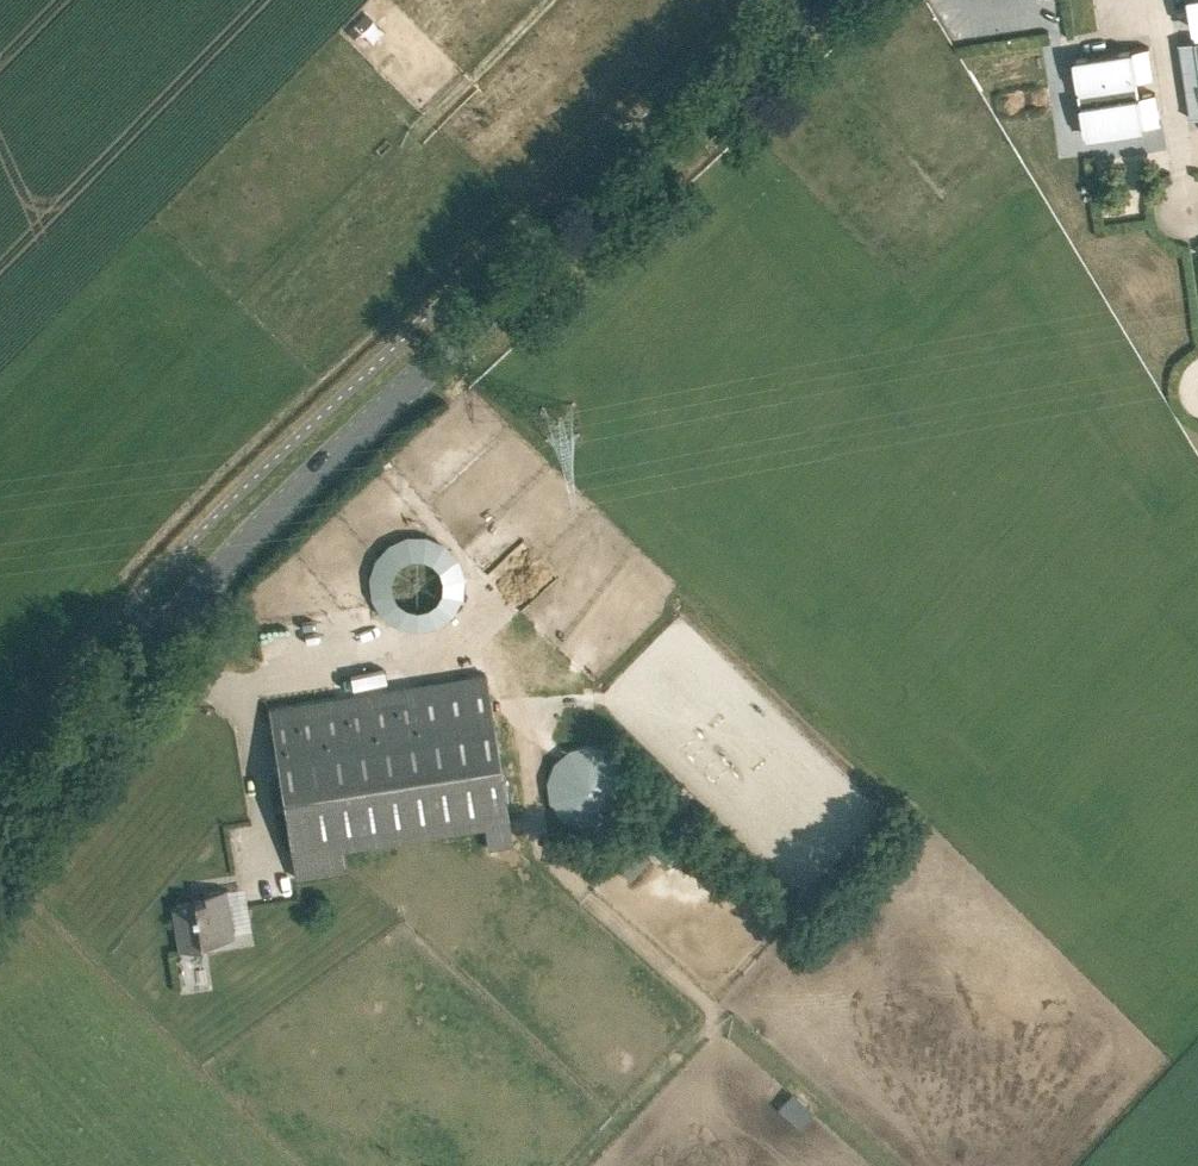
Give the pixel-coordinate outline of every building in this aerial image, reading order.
[(1177,38),(1189,114),(1197,113),(1197,35),(1177,38)] [(1072,55),(1083,130),(1084,130),(1160,118),(1160,117),(1159,117),(1154,89),(1138,91),(1136,75),(1152,73),(1148,45),(1149,44),(1148,43),(1072,55)] [(402,579),(426,583),(429,563),(406,559),(402,579)] [(485,845),(510,842),(483,671),(265,705),(293,876),(342,868),(338,845),(481,822),(485,845)] [(202,898),(169,903),(176,949),(199,946),(198,941),(230,936),(222,887),(201,890),(202,898)]
